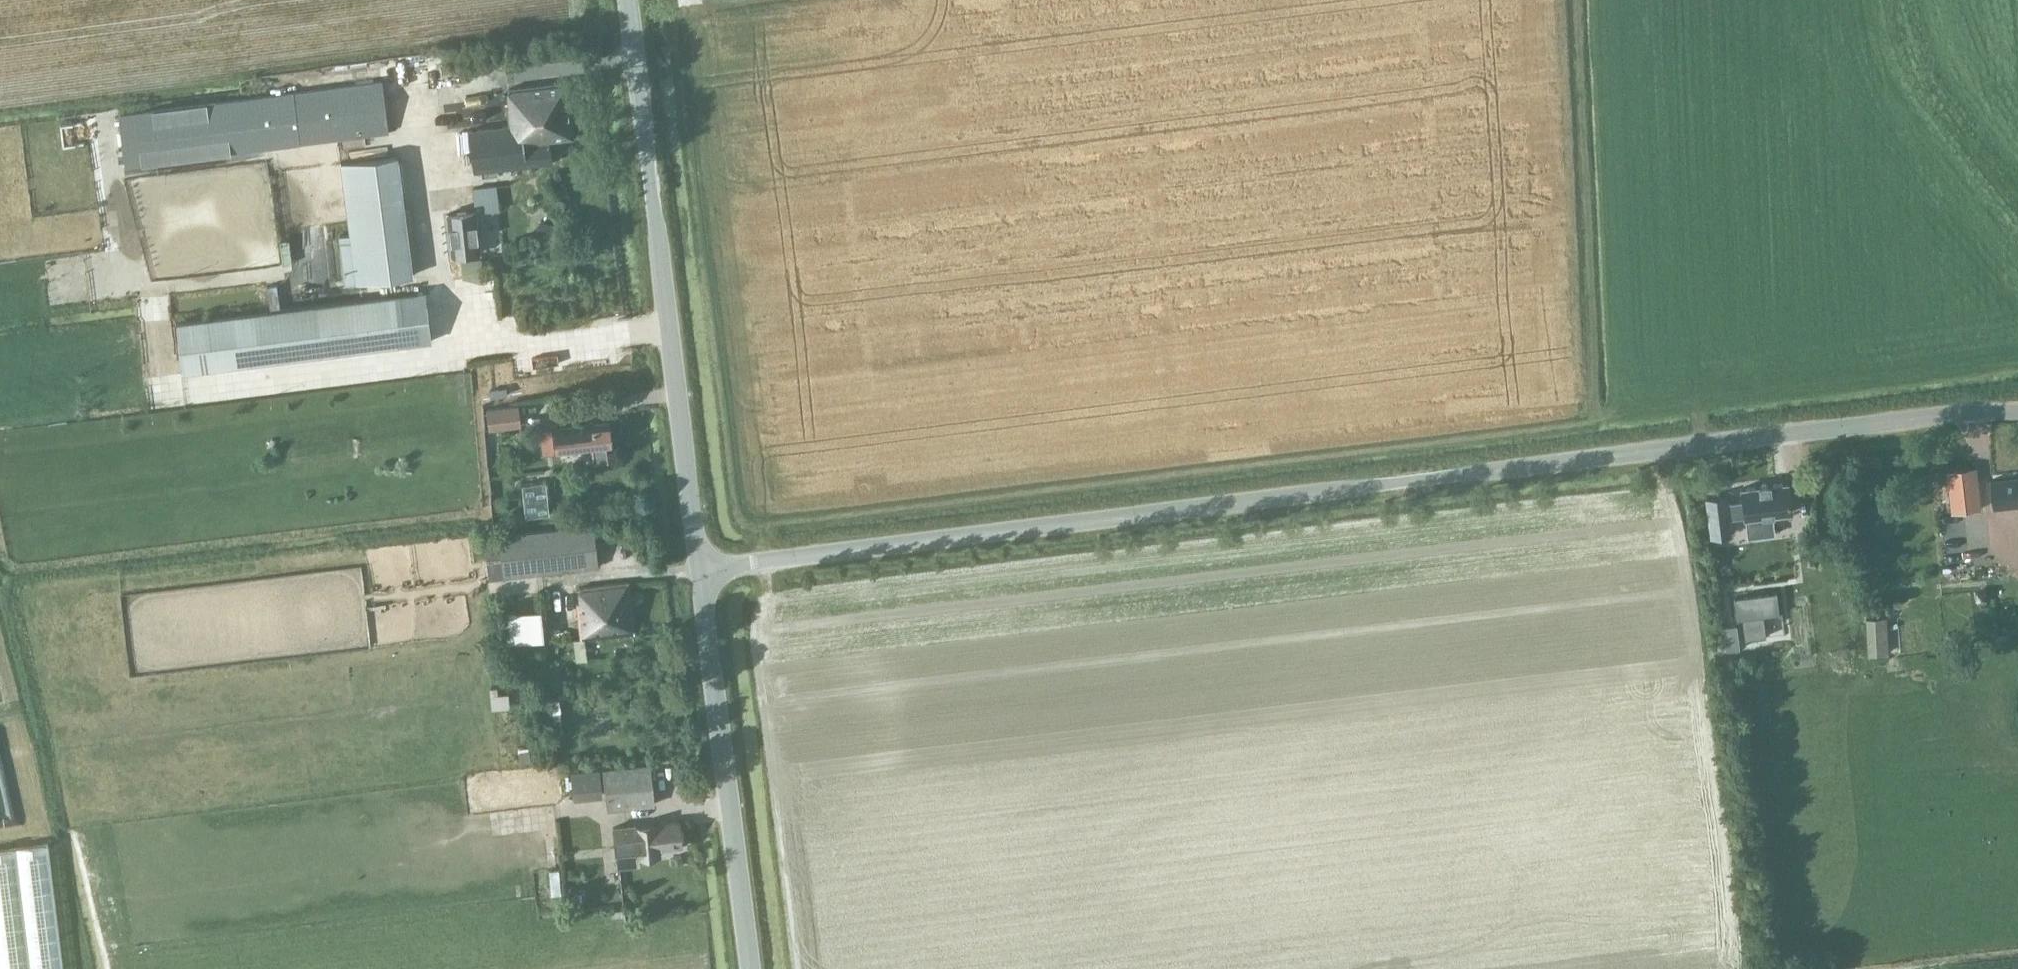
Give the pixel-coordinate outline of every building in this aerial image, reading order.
[(509,90),(511,106),(508,107),(510,126),(469,132),(474,172),(553,163),(551,141),(575,138),(567,82),(509,90)] [(381,83),(294,94),(114,118),(121,170),(301,146),(389,134),(381,83)] [(349,232),(339,234),(345,283),(355,282),(412,274),(398,155),(340,162),(349,232)] [(473,186),(476,211),(499,208),(496,184),(473,186)] [(448,213),(452,255),(480,252),(476,211),(476,210),(448,213)] [(540,222),(535,241),(551,245),(556,227),(540,222)] [(531,250),(521,250),(522,260),(531,259),(531,250)] [(440,294),(179,326),(185,373),(185,376),(447,343),(447,342),(440,294)] [(488,412),(490,430),(519,427),(517,409),(488,412)] [(556,452),(591,448),(593,462),(611,460),(609,446),(612,446),(609,421),(553,427),(556,452)] [(1949,470),(1953,512),(1982,508),(1977,467),(1949,470)] [(2017,507),(2017,477),(1991,479),(1993,510),(2017,507)] [(1726,497),(1706,500),(1710,538),(1730,535),(1728,518),(1744,516),(1744,518),(1749,517),(1749,522),(1772,519),(1772,514),(1791,512),(1787,482),(1741,488),(1742,499),(1726,501),(1726,497)] [(522,488),(525,518),(547,516),(544,485),(522,488)] [(499,534),(504,577),(598,565),(593,523),(499,534)] [(579,587),(581,601),(577,602),(582,639),(635,633),(629,581),(579,587)] [(1986,590),(1977,590),(1977,599),(1986,598),(1986,590)] [(1777,592),(1733,597),(1736,619),(1742,618),(1744,639),(1766,636),(1763,615),(1779,613),(1777,592)] [(516,610),(503,612),(507,643),(545,638),(542,609),(516,612),(516,610)] [(1736,625),(1724,626),(1727,650),(1739,648),(1736,625)] [(651,761),(603,766),(607,808),(655,804),(651,761)] [(573,795),(602,792),(600,770),(571,773),(573,795)] [(617,827),(613,827),(617,866),(639,864),(638,856),(661,854),(660,847),(682,845),(679,820),(617,827)] [(49,844),(0,849),(0,968),(65,968),(49,844)]
